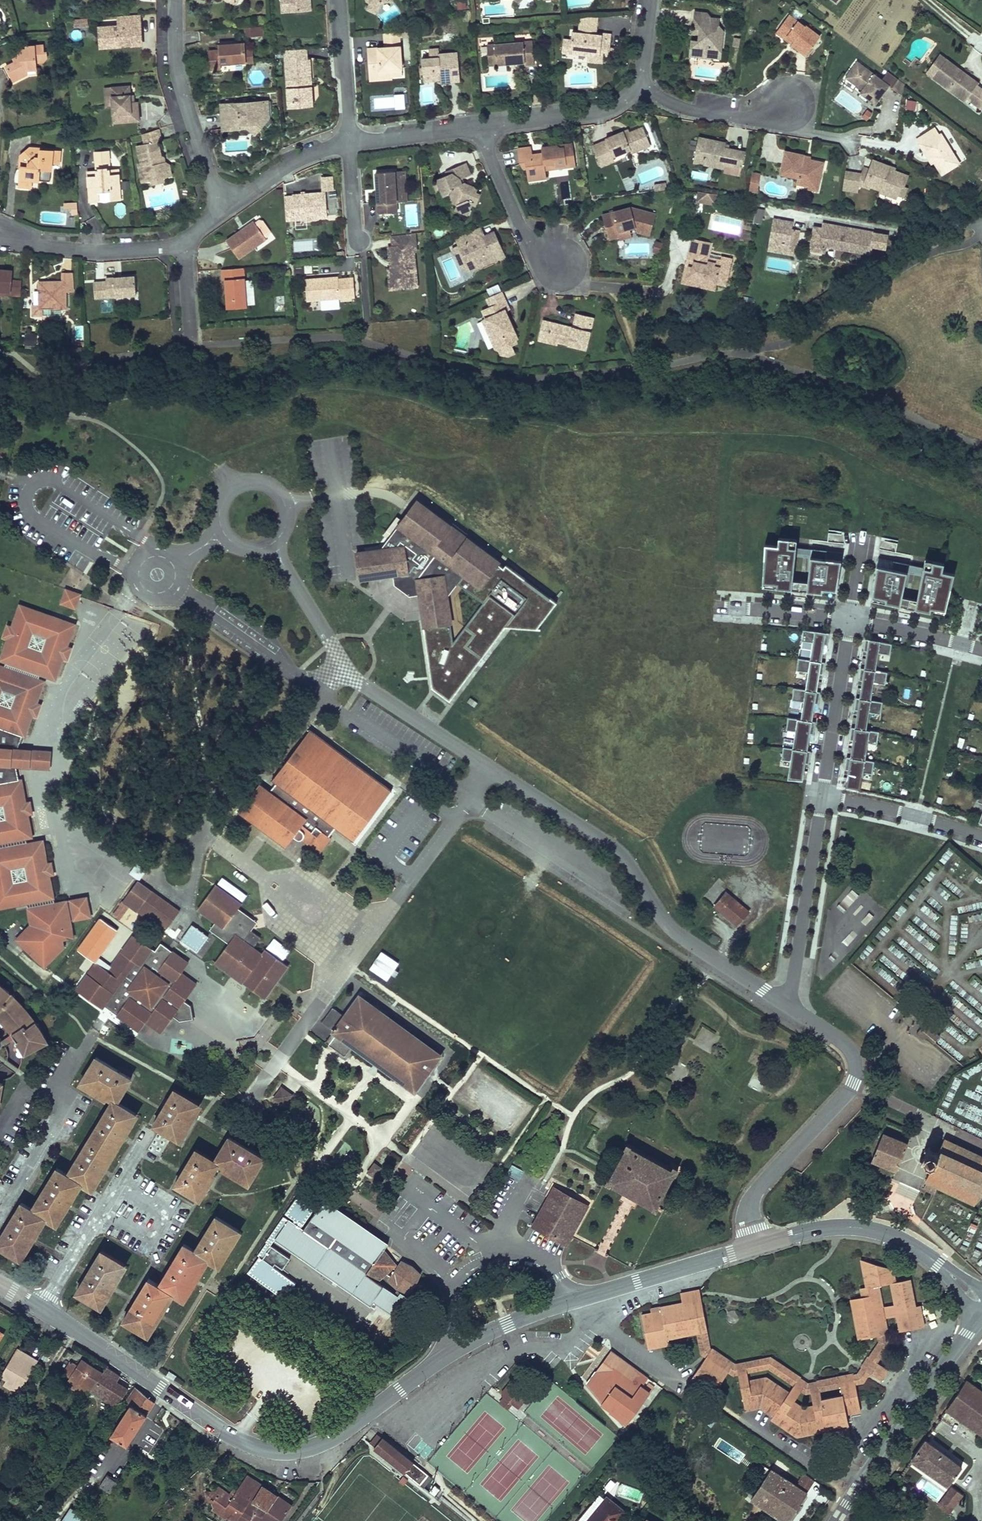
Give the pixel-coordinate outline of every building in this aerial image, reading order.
[(280,5),(290,4),(295,8),(296,11),(310,10),(309,0),(279,0),(280,5)] [(365,1),(369,3),(366,9),(375,14),(381,2),(385,2),(384,0),(365,0),(365,1)] [(290,4),(280,5),(280,12),(296,11),(295,8),(290,4)] [(139,9),(118,11),(119,21),(101,22),(103,36),(110,41),(141,39),(139,9)] [(86,13),(72,15),(73,23),(86,21),(86,13)] [(691,15),(690,26),(698,31),(696,43),(689,43),(688,52),(697,53),(697,55),(709,57),(709,59),(718,59),(721,29),(716,29),(717,21),(708,20),(703,16),(691,15)] [(806,27),(789,15),(779,29),(794,40),(793,42),(792,44),(807,55),(820,36),(806,26),(806,27)] [(261,29),(260,20),(253,21),(253,30),(261,29)] [(794,40),(779,29),(778,31),(793,42),(794,40)] [(367,49),(369,76),(380,75),(379,70),(390,69),(391,76),(402,75),(398,32),(383,33),(384,47),(367,49)] [(217,45),(206,45),(208,65),(220,64),(220,60),(244,58),(243,45),(242,37),(217,39),(217,45)] [(599,39),(570,40),(570,46),(571,61),(601,61),(601,59),(610,58),(609,37),(599,38),(599,39)] [(37,42),(19,44),(19,46),(7,47),(8,54),(0,58),(0,61),(11,80),(22,73),(21,67),(32,66),(32,61),(40,61),(44,56),(44,50),(38,50),(37,42)] [(251,58),(250,44),(243,45),(244,58),(251,58)] [(532,44),(486,47),(487,58),(495,57),(495,66),(524,64),(524,68),(533,67),(532,44)] [(305,49),(283,51),(287,103),(296,103),(301,98),(311,97),(308,60),(306,60),(305,49)] [(428,59),(421,59),(422,77),(441,76),(441,82),(459,81),(458,55),(439,56),(438,50),(427,50),(428,59)] [(697,53),(688,52),(688,59),(709,61),(709,59),(709,57),(697,55),(697,53)] [(933,79),(947,60),(940,55),(926,74),(933,79)] [(495,57),(487,58),(488,67),(495,66),(495,57)] [(933,79),(965,102),(967,99),(980,109),(981,107),(981,89),(977,85),(979,83),(947,60),(933,79)] [(0,61),(0,71),(9,87),(33,73),(32,66),(21,67),(22,73),(11,80),(0,61)] [(889,86),(857,62),(846,77),(861,89),(858,92),(875,105),(889,86)] [(369,76),(369,80),(391,79),(391,76),(390,69),(379,70),(380,75),(369,76)] [(887,70),(882,77),(892,85),(897,78),(887,70)] [(128,80),(110,82),(112,101),(113,117),(137,115),(136,98),(133,98),(130,98),(129,89),(128,80)] [(897,80),(891,89),(903,98),(905,86),(897,80)] [(404,109),(404,93),(394,93),(394,108),(404,109)] [(260,95),(219,99),(220,111),(226,110),(227,126),(239,125),(239,120),(255,119),(258,122),(266,112),(261,108),(260,95)] [(287,103),(288,109),(312,107),(311,97),(301,98),(296,103),(287,103)] [(915,110),(916,101),(906,100),(905,108),(915,110)] [(239,125),(245,124),(253,129),(258,122),(255,119),(239,120),(239,125)] [(164,155),(161,155),(157,136),(160,136),(157,124),(141,129),(143,138),(136,139),(140,157),(138,157),(142,175),(150,173),(155,169),(157,168),(163,171),(172,169),(170,159),(164,155)] [(623,133),(605,140),(606,142),(611,154),(597,160),(600,167),(614,161),(613,159),(630,152),(632,155),(650,148),(642,130),(624,137),(623,133)] [(942,143),(934,131),(917,141),(925,155),(929,153),(936,165),(942,176),(959,166),(945,142),(942,143)] [(723,145),(696,140),(692,165),(713,169),(714,164),(723,166),(740,169),(743,152),(722,149),(723,145)] [(611,154),(606,142),(592,148),(597,160),(611,154)] [(530,148),(518,150),(520,167),(527,170),(528,181),(548,178),(547,171),(576,167),(573,144),(541,149),(542,153),(539,161),(532,162),(531,155),(530,148)] [(50,178),(52,158),(57,159),(58,149),(38,147),(39,146),(28,145),(19,153),(18,162),(20,162),(18,182),(30,183),(31,176),(50,178)] [(800,153),(781,150),(778,174),(796,177),(795,183),(808,185),(809,181),(818,183),(820,170),(816,169),(817,160),(799,157),(800,153)] [(531,155),(532,162),(539,161),(542,153),(531,155)] [(929,153),(925,155),(932,167),(936,165),(929,153)] [(99,164),(88,165),(90,190),(100,189),(100,188),(112,186),(112,188),(121,188),(118,162),(106,163),(105,161),(99,161),(99,164)] [(888,167),(871,161),(868,171),(864,179),(863,184),(870,187),(879,190),(878,193),(894,199),(896,196),(900,186),(904,187),(907,178),(886,170),(888,167)] [(447,174),(435,178),(441,196),(449,193),(452,201),(457,202),(455,207),(467,212),(472,201),(467,199),(472,186),(464,183),(462,177),(470,174),(466,163),(446,170),(447,174)] [(155,169),(150,173),(152,180),(165,177),(163,171),(157,168),(155,169)] [(864,179),(868,171),(863,169),(860,175),(859,177),(864,179)] [(397,213),(394,172),(375,173),(378,214),(397,213)] [(860,175),(844,173),(841,191),(857,193),(858,185),(869,190),(870,187),(863,184),(864,179),(859,177),(860,175)] [(321,191),(334,190),(333,175),(320,176),(321,191)] [(757,176),(750,175),(748,191),(754,192),(757,176)] [(818,183),(809,181),(808,185),(808,189),(817,190),(818,183)] [(904,187),(900,186),(896,196),(903,199),(907,188),(904,187)] [(100,189),(90,190),(91,197),(101,196),(100,189)] [(292,197),(284,198),(286,221),(294,221),(310,220),(327,218),(325,193),(292,196),(292,197)] [(720,198),(700,195),(698,206),(718,209),(720,198)] [(78,210),(77,199),(67,200),(67,205),(72,205),(72,211),(78,210)] [(602,220),(608,239),(618,236),(617,232),(628,228),(632,227),(634,230),(649,236),(656,215),(630,206),(609,213),(611,217),(602,220)] [(754,222),(761,223),(763,209),(755,208),(754,222)] [(254,212),(227,231),(239,249),(267,229),(254,212)] [(480,227),(474,229),(478,238),(484,235),(480,227)] [(836,255),(837,249),(870,254),(871,247),(887,250),(889,236),(876,233),(840,227),(839,232),(834,231),(826,229),(822,252),(836,255)] [(628,228),(617,232),(618,236),(620,240),(630,237),(628,228)] [(478,238),(474,229),(452,239),(465,267),(471,264),(480,267),(503,257),(492,232),(484,235),(478,238)] [(772,244),(774,232),(767,230),(765,242),(772,244)] [(788,234),(774,232),(772,244),(786,246),(788,234)] [(414,235),(390,237),(390,247),(386,247),(388,269),(386,269),(387,281),(399,280),(400,290),(415,288),(413,254),(415,254),(414,235)] [(726,286),(733,259),(722,256),(721,259),(720,263),(709,260),(710,256),(713,242),(692,237),(687,259),(694,261),(693,265),(689,264),(686,276),(704,281),(703,287),(715,290),(717,284),(726,286)] [(660,253),(660,242),(652,242),(652,253),(660,253)] [(694,261),(687,259),(682,282),(703,287),(704,281),(686,276),(689,264),(693,265),(694,261)] [(243,260),(222,262),(223,270),(226,269),(228,299),(246,298),(243,260)] [(471,264),(465,267),(467,273),(480,267),(471,264)] [(11,285),(11,273),(12,265),(0,265),(0,284),(11,285)] [(105,272),(91,273),(92,288),(133,286),(132,267),(105,269),(105,272)] [(66,277),(41,277),(40,300),(33,300),(33,310),(44,311),(44,303),(69,303),(69,287),(77,287),(77,268),(66,268),(66,277)] [(22,289),(23,273),(11,273),(11,285),(0,284),(0,288),(22,289)] [(337,277),(304,280),(306,302),(346,299),(345,279),(337,279),(337,277)] [(345,279),(346,299),(354,298),(352,278),(345,279)] [(399,280),(387,281),(387,291),(400,290),(399,280)] [(509,307),(502,291),(486,298),(490,307),(483,310),(486,316),(488,317),(492,326),(488,327),(496,345),(494,347),(496,351),(499,350),(502,356),(507,357),(514,354),(511,348),(516,345),(514,340),(517,339),(506,315),(507,309),(509,307)] [(486,316),(480,323),(489,345),(494,347),(496,345),(488,327),(492,326),(488,317),(486,316)] [(575,329),(542,321),(538,339),(547,341),(548,337),(558,339),(557,344),(586,350),(593,320),(577,316),(575,329)] [(557,344),(558,339),(548,337),(547,341),(546,344),(557,346),(557,344)] [(503,558),(420,497),(384,547),(360,550),(364,577),(397,572),(399,582),(413,592),(424,591),(429,624),(455,620),(451,593),(467,572),(484,584),(501,560),(503,558)] [(795,585),(800,543),(800,536),(782,534),(781,542),(768,541),(765,583),(795,587),(795,585)] [(883,547),(895,550),(897,543),(885,540),(883,547)] [(810,587),(814,545),(800,543),(795,585),(810,587)] [(839,591),(846,550),(814,545),(810,587),(810,588),(839,591)] [(948,612),(958,571),(946,568),(949,552),(931,548),(928,564),(919,605),(919,606),(948,612)] [(904,602),(912,561),(881,555),(875,597),(904,603),(904,602)] [(455,620),(429,624),(436,669),(462,688),(511,621),(542,622),(560,596),(512,560),(508,565),(501,560),(484,584),(467,572),(451,593),(455,620)] [(919,605),(928,564),(912,561),(904,602),(919,605)] [(82,611),(88,595),(73,590),(67,606),(82,611)] [(26,606),(6,662),(12,665),(10,671),(0,667),(0,911),(27,908),(30,930),(15,948),(46,974),(64,954),(63,945),(72,943),(70,926),(90,923),(87,902),(54,906),(44,845),(28,848),(28,843),(33,842),(25,782),(21,782),(21,770),(58,773),(59,758),(22,755),(28,741),(31,741),(52,686),(46,683),(48,678),(63,684),(83,628),(26,606)] [(825,660),(828,642),(831,642),(833,631),(810,628),(805,628),(804,639),(815,641),(813,658),(825,660)] [(884,712),(886,700),(874,698),(877,681),(888,683),(890,670),(879,668),(881,651),(893,653),(895,642),(891,641),(868,637),(867,648),(870,649),(867,666),(864,665),(862,678),(866,678),(863,695),(859,695),(857,707),(861,708),(858,725),(854,725),(853,738),(856,738),(854,755),(850,754),(848,767),(851,768),(848,786),(864,789),(867,771),(876,772),(878,760),(869,758),(871,741),(880,743),(882,730),(870,728),(872,711),(884,712)] [(813,658),(801,657),(799,669),(811,670),(808,688),(820,690),(823,672),(826,672),(828,661),(825,660),(813,658)] [(815,720),(818,701),(822,702),(823,690),(820,690),(808,688),(796,686),(795,699),(806,700),(803,718),(815,720)] [(470,698),(467,702),(475,707),(478,703),(470,698)] [(803,718),(791,716),(789,728),(800,730),(798,747),(811,749),(814,731),(817,732),(819,720),(815,720),(803,718)] [(257,792),(238,819),(286,854),(294,843),(317,860),(328,844),(326,843),(334,832),(353,846),(390,795),(307,735),(270,786),(275,789),(268,799),(257,792)] [(798,747),(786,746),(785,758),(796,759),(793,776),(806,778),(809,761),(812,761),(814,750),(811,749),(798,747)] [(703,851),(746,854),(748,826),(704,823),(703,851)] [(847,908),(859,895),(852,889),(840,902),(847,908)] [(156,928),(169,938),(181,921),(141,891),(126,911),(154,932),(156,928)] [(723,892),(711,906),(737,925),(748,910),(723,892)] [(217,970),(267,1005),(289,973),(268,958),(265,962),(255,955),(263,944),(254,938),(258,932),(239,918),(243,913),(216,894),(200,917),(216,929),(210,937),(230,951),(217,970)] [(94,937),(84,953),(99,964),(110,948),(94,937)] [(133,946),(110,979),(98,971),(79,998),(104,1016),(106,1013),(142,1038),(148,1031),(164,1042),(176,1026),(181,1029),(185,1029),(193,1019),(192,1015),(186,1011),(197,995),(181,984),(193,967),(165,947),(155,961),(133,946)] [(2,1021),(9,1032),(22,1052),(45,1043),(38,1030),(33,1022),(27,1014),(20,1005),(11,994),(1,984),(0,984),(0,1019),(2,1021)] [(432,1074),(444,1057),(360,999),(345,1021),(332,1013),(321,1028),(333,1037),(326,1047),(346,1061),(353,1050),(418,1095),(432,1074)] [(197,1030),(193,1019),(185,1029),(197,1030)] [(916,1033),(923,1039),(927,1036),(935,1042),(940,1035),(925,1023),(916,1033)] [(703,1026),(693,1042),(708,1052),(719,1036),(703,1026)] [(0,1236),(0,1251),(17,1262),(42,1221),(52,1227),(78,1186),(87,1192),(134,1117),(114,1104),(128,1083),(98,1065),(85,1087),(111,1102),(64,1177),(54,1171),(28,1212),(19,1206),(0,1236)] [(198,1106),(174,1091),(150,1126),(175,1142),(198,1106)] [(296,1100),(284,1091),(275,1102),(288,1111),(296,1100)] [(910,1146),(884,1132),(872,1155),(898,1168),(910,1146)] [(195,1153),(174,1189),(197,1203),(218,1167),(248,1185),(263,1160),(226,1138),(212,1162),(195,1153)] [(928,1146),(921,1162),(932,1167),(922,1187),(933,1193),(937,1185),(975,1202),(979,1195),(981,1194),(981,1155),(944,1139),(938,1151),(928,1146)] [(630,1145),(610,1179),(655,1205),(672,1174),(676,1176),(680,1167),(672,1163),(670,1167),(630,1145)] [(511,1164),(506,1173),(519,1179),(524,1170),(511,1164)] [(586,1201),(554,1184),(531,1225),(563,1243),(569,1232),(586,1201)] [(285,1215),(300,1226),(311,1211),(296,1200),(285,1215)] [(147,1284),(122,1326),(144,1339),(168,1297),(180,1304),(204,1262),(216,1269),(236,1235),(213,1221),(193,1256),(183,1251),(160,1291),(147,1284)] [(396,1260),(382,1250),(378,1255),(392,1265),(396,1260)] [(99,1256),(74,1295),(97,1309),(122,1270),(99,1256)] [(889,1283),(895,1282),(893,1269),(860,1261),(865,1287),(879,1285),(889,1283)] [(910,1280),(889,1284),(893,1305),(895,1316),(898,1332),(925,1327),(921,1306),(915,1307),(910,1280)] [(881,1336),(876,1337),(876,1344),(869,1354),(860,1368),(857,1372),(846,1375),(818,1380),(808,1382),(804,1379),(801,1376),(770,1355),(735,1363),(713,1347),(701,1291),(696,1291),(692,1292),(681,1294),(683,1302),(692,1300),(699,1331),(705,1354),(707,1356),(727,1373),(732,1376),(737,1375),(739,1382),(750,1380),(749,1372),(769,1366),(795,1383),(788,1392),(786,1396),(793,1402),(801,1392),(806,1394),(810,1394),(812,1405),(822,1403),(821,1399),(820,1392),(840,1388),(856,1385),(863,1383),(870,1375),(871,1373),(882,1381),(889,1370),(877,1362),(879,1359),(888,1345),(890,1342),(885,1318),(895,1316),(893,1305),(883,1307),(879,1285),(865,1287),(860,1289),(861,1292),(862,1297),(874,1295),(881,1336)] [(874,1295),(862,1297),(850,1300),(858,1340),(876,1337),(881,1336),(874,1295)] [(669,1338),(699,1331),(692,1300),(683,1302),(650,1309),(651,1314),(643,1315),(650,1348),(660,1346),(671,1343),(669,1338)] [(30,1359),(32,1355),(18,1347),(16,1350),(30,1359)] [(10,1390),(16,1393),(38,1359),(32,1355),(30,1359),(16,1350),(1,1375),(9,1380),(14,1383),(10,1390)] [(605,1358),(585,1384),(599,1403),(598,1405),(624,1425),(647,1392),(638,1386),(645,1376),(610,1350),(605,1358)] [(712,1393),(727,1373),(707,1356),(691,1380),(712,1393)] [(63,1371),(92,1391),(104,1372),(83,1357),(78,1364),(71,1359),(63,1371)] [(114,1371),(108,1367),(104,1372),(92,1391),(115,1406),(126,1388),(117,1383),(109,1377),(114,1371)] [(122,1376),(114,1371),(109,1377),(117,1383),(122,1376)] [(520,1385),(511,1377),(497,1392),(508,1401),(520,1385)] [(750,1380),(739,1382),(745,1411),(759,1409),(772,1417),(770,1420),(771,1420),(796,1438),(829,1431),(828,1429),(833,1428),(835,1438),(842,1436),(851,1435),(847,1419),(846,1415),(861,1412),(856,1385),(840,1388),(841,1395),(821,1399),(822,1403),(812,1405),(803,1408),(793,1402),(786,1396),(788,1392),(766,1377),(750,1380)] [(649,1378),(642,1385),(650,1393),(657,1385),(649,1378)] [(5,1386),(10,1390),(14,1383),(9,1380),(5,1386)] [(946,1410),(981,1436),(981,1392),(966,1380),(946,1410)] [(132,1404),(146,1414),(156,1400),(135,1386),(126,1399),(132,1404)] [(127,1442),(146,1414),(132,1404),(112,1431),(127,1442)] [(384,1437),(373,1450),(402,1475),(413,1462),(384,1437)] [(962,1467),(926,1439),(910,1459),(946,1487),(962,1467)] [(786,1520),(789,1520),(817,1480),(803,1471),(798,1478),(800,1479),(796,1485),(782,1475),(786,1469),(776,1462),(756,1493),(752,1490),(748,1495),(786,1520)] [(414,1464),(405,1473),(423,1488),(431,1478),(414,1464)] [(112,1490),(119,1480),(107,1472),(100,1483),(104,1486),(109,1489),(112,1490)] [(237,1489),(252,1498),(236,1520),(237,1520),(249,1520),(261,1504),(267,1508),(277,1495),(248,1474),(237,1489)] [(949,1515),(963,1494),(950,1486),(936,1507),(949,1515)] [(212,1502),(236,1520),(252,1498),(237,1489),(233,1494),(228,1501),(218,1493),(212,1502)] [(267,1508),(261,1504),(249,1520),(281,1520),(292,1506),(277,1495),(267,1508)] [(588,1520),(616,1520),(623,1512),(606,1498),(588,1520)] [(39,1501),(31,1512),(40,1518),(47,1507),(39,1501)] [(88,1518),(70,1507),(62,1520),(87,1520),(88,1518)] [(192,1520),(198,1520),(202,1516),(198,1513),(192,1520)]
